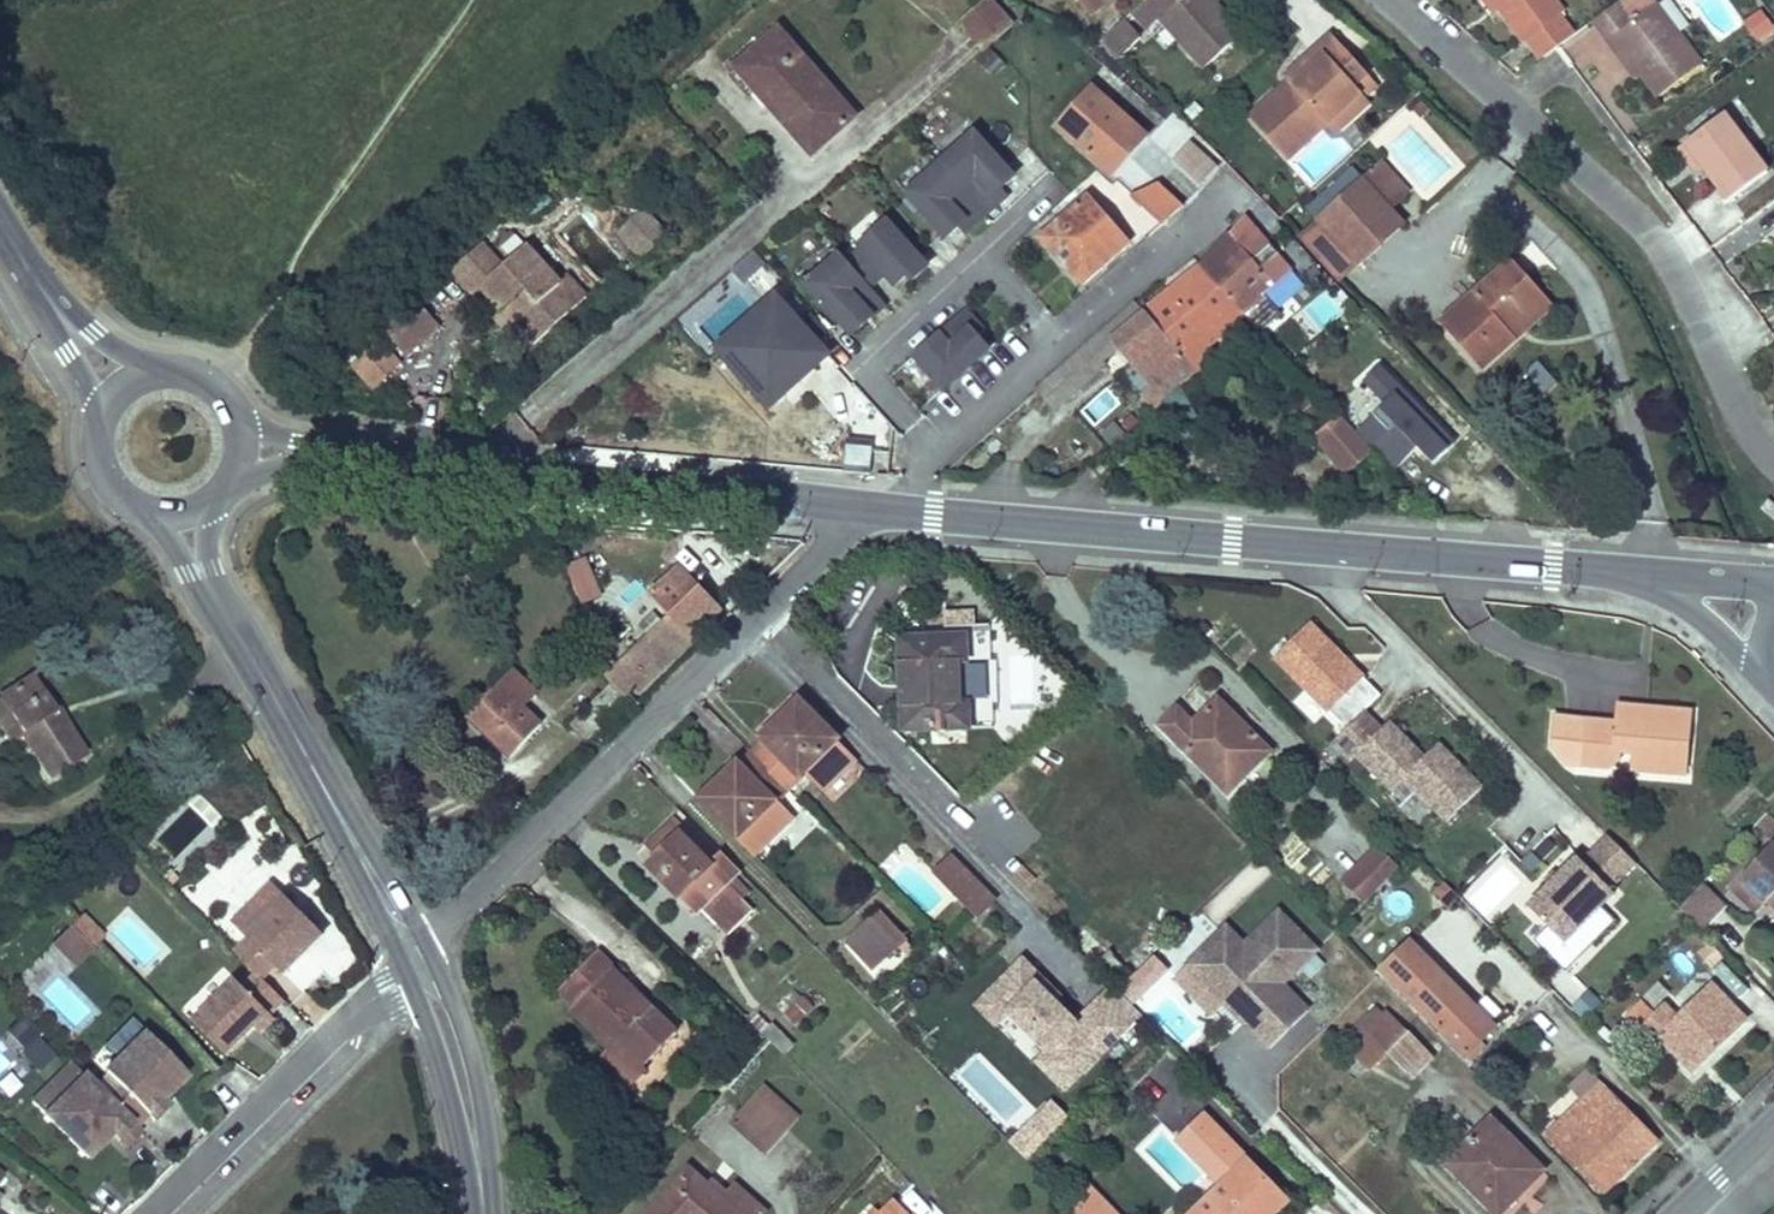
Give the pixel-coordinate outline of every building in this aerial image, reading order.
[(983,49),(1012,24),(989,0),(982,0),(959,22),(983,49)] [(1088,15),(1105,0),(1075,0),(1088,15)] [(1153,0),(1144,0),(1129,13),(1145,30),(1158,19),(1165,12),(1153,0)] [(1210,0),(1153,0),(1165,12),(1158,19),(1203,68),(1241,33),(1215,5),(1210,0)] [(1491,0),(1481,0),(1491,13),(1497,8),(1491,0)] [(1497,8),(1522,42),(1525,40),(1539,60),(1555,48),(1572,35),(1557,16),(1562,12),(1553,0),(1491,0),(1497,8)] [(1590,21),(1606,44),(1613,39),(1638,72),(1656,97),(1699,65),(1676,35),(1656,8),(1650,0),(1619,0),(1615,2),(1603,12),(1590,21)] [(1656,8),(1676,35),(1687,27),(1667,0),(1656,8)] [(1773,25),(1761,10),(1745,23),(1758,38),(1773,25)] [(1099,42),(1121,23),(1114,15),(1092,33),(1099,42)] [(1140,41),(1123,21),(1121,23),(1099,42),(1116,61),(1140,41)] [(777,31),(736,68),(811,153),(853,117),(777,31)] [(1276,109),(1267,99),(1248,116),(1286,159),(1326,124),(1359,94),(1372,82),(1330,35),(1282,76),(1287,82),(1295,92),(1276,109)] [(1613,39),(1606,44),(1631,77),(1638,72),(1613,39)] [(1287,82),(1267,99),(1276,109),(1295,92),(1287,82)] [(1091,87),(1058,127),(1110,174),(1144,136),(1091,87)] [(1359,94),(1326,124),(1334,133),(1367,102),(1359,94)] [(1720,115),(1682,143),(1695,161),(1702,156),(1732,197),(1764,173),(1720,115)] [(970,135),(936,166),(982,215),(996,202),(990,196),(1009,178),(1002,170),(970,135)] [(1187,140),(1170,158),(1199,185),(1216,165),(1187,140)] [(1381,160),(1362,178),(1388,207),(1407,189),(1381,160)] [(982,215),(936,166),(903,196),(936,232),(942,239),(961,222),(968,228),(982,215)] [(1388,207),(1362,178),(1361,177),(1315,220),(1357,267),(1363,262),(1404,225),(1388,207)] [(1182,207),(1158,186),(1138,196),(1167,223),(1182,207)] [(1086,196),(1040,237),(1079,284),(1126,243),(1086,196)] [(667,232),(647,210),(624,231),(644,253),(667,232)] [(1244,218),(1202,268),(1243,313),(1261,332),(1283,311),(1277,305),(1285,298),(1274,286),(1294,268),(1256,226),(1244,218)] [(858,250),(843,263),(867,290),(882,276),(891,286),(903,275),(907,279),(921,266),(910,254),(882,223),(856,247),(858,250)] [(480,288),(500,309),(533,345),(568,312),(550,292),(560,284),(524,247),(501,268),(480,244),(451,271),(472,294),(480,288)] [(765,268),(755,256),(736,272),(746,284),(765,268)] [(836,256),(802,287),(836,323),(848,337),(882,305),(867,290),(843,263),(836,256)] [(1294,268),(1274,286),(1285,298),(1316,271),(1306,259),(1294,268)] [(1513,337),(1504,328),(1541,295),(1509,260),(1439,323),(1479,369),(1513,337)] [(1202,268),(1142,312),(1193,373),(1204,365),(1195,355),(1243,313),(1202,268)] [(560,284),(550,292),(568,312),(578,304),(560,284)] [(1541,295),(1504,328),(1513,337),(1550,304),(1541,295)] [(380,326),(405,354),(438,325),(413,297),(380,326)] [(738,354),(764,330),(766,332),(785,314),(772,300),(753,317),(727,341),(716,351),(734,369),(744,360),(738,354)] [(1135,303),(1056,372),(1073,391),(1105,365),(1102,360),(1120,344),(1151,384),(1140,394),(1153,409),(1193,373),(1142,312),(1135,303)] [(962,310),(911,357),(941,390),(985,350),(968,332),(976,325),(962,310)] [(764,330),(738,354),(744,360),(734,369),(754,391),(769,407),(779,398),(793,385),(788,380),(819,351),(813,344),(785,314),(766,332),(764,330)] [(976,325),(968,332),(985,350),(993,343),(982,332),(976,325)] [(379,341),(351,364),(371,387),(399,362),(379,341)] [(819,351),(788,380),(793,385),(824,356),(819,351)] [(1386,404),(1359,431),(1397,470),(1417,451),(1433,467),(1461,439),(1446,423),(1408,383),(1386,360),(1364,381),(1386,404)] [(1556,384),(1537,362),(1521,375),(1540,397),(1556,384)] [(1099,430),(1104,435),(1124,418),(1118,412),(1099,430)] [(1370,449),(1338,415),(1314,437),(1346,471),(1370,449)] [(1124,418),(1104,435),(1109,440),(1129,423),(1124,418)] [(844,466),(870,468),(871,448),(846,446),(844,466)] [(1760,510),(1773,521),(1773,507),(1766,501),(1760,510)] [(602,597),(587,559),(567,567),(582,604),(602,597)] [(722,611),(680,568),(651,595),(672,617),(615,673),(608,679),(613,685),(614,685),(625,697),(626,696),(633,689),(637,693),(722,611)] [(974,611),(943,611),(943,630),(975,629),(974,611)] [(1365,679),(1350,664),(1346,667),(1340,661),(1343,657),(1311,625),(1276,659),(1330,713),(1365,679)] [(966,638),(901,640),(905,733),(968,731),(968,705),(960,705),(958,664),(966,663),(966,638)] [(1350,664),(1343,657),(1340,661),(1346,667),(1350,664)] [(513,669),(473,712),(489,728),(485,733),(511,758),(541,725),(521,707),(537,690),(513,669)] [(0,699),(0,730),(10,746),(23,738),(50,779),(86,755),(33,677),(0,699)] [(586,742),(630,700),(626,696),(625,697),(614,685),(613,685),(570,724),(586,742)] [(1179,709),(1161,726),(1227,793),(1270,752),(1219,701),(1194,725),(1179,709)] [(766,744),(753,756),(788,791),(804,775),(823,794),(856,761),(799,703),(761,740),(766,744)] [(1636,716),(1631,708),(1617,707),(1615,724),(1556,718),(1553,749),(1570,766),(1609,770),(1620,762),(1621,756),(1632,757),(1631,773),(1687,778),(1693,714),(1647,710),(1646,717),(1636,716)] [(1647,710),(1631,708),(1636,716),(1646,717),(1647,710)] [(473,712),(468,718),(485,733),(489,728),(473,712)] [(1425,759),(1398,732),(1391,739),(1383,731),(1365,713),(1333,745),(1352,764),(1358,758),(1393,794),(1406,781),(1448,824),(1483,790),(1439,746),(1425,759)] [(1398,732),(1390,724),(1383,731),(1391,739),(1398,732)] [(728,787),(706,808),(738,840),(788,791),(753,756),(740,769),(737,764),(721,780),(728,787)] [(721,780),(700,801),(706,808),(728,787),(721,780)] [(1769,844),(1773,838),(1773,821),(1766,815),(1753,832),(1769,844)] [(668,824),(645,847),(657,859),(648,867),(679,898),(684,895),(700,911),(726,885),(679,837),(679,834),(668,824)] [(1610,890),(1636,864),(1610,838),(1583,864),(1578,860),(1559,879),(1551,887),(1528,910),(1564,946),(1615,895),(1610,890)] [(1773,843),(1731,887),(1756,911),(1766,902),(1773,910),(1773,843)] [(1366,905),(1397,875),(1374,851),(1343,881),(1366,905)] [(953,859),(936,875),(978,919),(995,902),(953,859)] [(1722,905),(1701,883),(1678,906),(1699,927),(1722,905)] [(1443,885),(1433,895),(1445,908),(1456,897),(1443,885)] [(730,888),(703,914),(726,938),(753,912),(730,888)] [(192,1024),(225,1056),(243,1037),(239,1034),(249,1024),(253,1028),(259,1034),(273,1019),(269,1015),(283,1002),(261,980),(273,967),(282,975),(306,952),(297,942),(313,926),(283,897),(266,915),(243,937),(247,940),(233,954),(255,976),(242,988),(235,981),(192,1024)] [(243,937),(266,915),(253,902),(231,924),(243,937)] [(883,913),(849,944),(873,971),(907,940),(883,913)] [(1284,986),(1318,952),(1280,913),(1246,947),(1228,929),(1200,956),(1255,1012),(1244,1022),(1272,1050),(1310,1012),(1284,986)] [(80,916),(69,928),(89,947),(101,934),(80,916)] [(322,935),(313,926),(297,942),(306,952),(322,935)] [(89,947),(69,928),(52,947),(78,971),(95,952),(89,947)] [(1414,943),(1384,973),(1467,1058),(1491,1034),(1471,1013),(1476,1007),(1414,943)] [(1724,960),(1709,944),(1697,954),(1713,971),(1724,960)] [(598,1061),(617,1078),(630,1064),(639,1073),(676,1036),(611,972),(613,969),(597,953),(558,992),(574,1008),(571,1013),(610,1050),(598,1061)] [(1255,1012),(1200,956),(1190,967),(1226,1004),(1244,1022),(1255,1012)] [(1151,960),(1119,992),(1133,1007),(1166,975),(1151,960)] [(1649,960),(1637,972),(1644,978),(1656,967),(1649,960)] [(1087,1020),(1077,1029),(1040,991),(1046,985),(1042,981),(1022,961),(973,1009),(993,1029),(996,1032),(1000,1028),(1066,1095),(1105,1057),(1145,1018),(1133,1007),(1119,992),(1117,990),(1113,986),(1083,1016),(1087,1020)] [(1226,1004),(1190,967),(1178,978),(1214,1015),(1226,1004)] [(192,1024),(235,981),(222,968),(179,1011),(192,1024)] [(1658,1036),(1679,1057),(1687,1051),(1700,1065),(1746,1021),(1712,984),(1677,1018),(1666,1005),(1655,1016),(1643,1003),(1629,1016),(1653,1041),(1658,1036)] [(1602,1003),(1588,990),(1570,1009),(1585,1022),(1602,1003)] [(794,991),(778,1007),(785,1014),(801,998),(794,991)] [(1476,1007),(1471,1013),(1491,1034),(1497,1030),(1476,1007)] [(1355,1035),(1343,1046),(1368,1071),(1386,1053),(1411,1079),(1432,1058),(1388,1013),(1385,1017),(1376,1008),(1353,1032),(1355,1035)] [(760,1016),(752,1024),(771,1042),(784,1056),(794,1045),(775,1025),(771,1028),(760,1016)] [(103,1073),(143,1033),(130,1021),(91,1060),(103,1073)] [(239,1034),(243,1037),(253,1028),(249,1024),(239,1034)] [(83,1077),(43,1116),(86,1159),(103,1143),(98,1138),(107,1130),(111,1134),(126,1150),(141,1135),(134,1129),(147,1116),(153,1122),(168,1108),(161,1101),(157,1096),(165,1088),(169,1093),(186,1076),(143,1033),(103,1073),(119,1089),(107,1101),(83,1077)] [(1687,1051),(1679,1057),(1693,1072),(1700,1065),(1687,1051)] [(43,1116),(83,1077),(69,1064),(30,1103),(43,1116)] [(630,1064),(617,1078),(627,1090),(642,1076),(639,1073),(630,1064)] [(1601,1084),(1547,1137),(1603,1193),(1657,1139),(1601,1084)] [(161,1101),(169,1093),(165,1088),(157,1096),(161,1101)] [(764,1089),(757,1096),(793,1128),(799,1121),(764,1089)] [(793,1128),(757,1096),(732,1123),(768,1155),(793,1128)] [(1066,1123),(1049,1104),(1010,1140),(1027,1158),(1066,1123)] [(1287,1202),(1204,1118),(1179,1142),(1223,1185),(1194,1213),(1275,1213),(1287,1202)] [(1447,1166),(1495,1213),(1499,1213),(1543,1170),(1492,1119),(1447,1166)] [(103,1143),(111,1134),(107,1130),(98,1138),(103,1143)] [(709,1187),(690,1170),(651,1213),(739,1213),(709,1187)] [(709,1187),(739,1213),(764,1213),(735,1188),(728,1195),(714,1182),(709,1187)] [(1070,1206),(1078,1213),(1115,1213),(1089,1187),(1070,1206)] [(895,1203),(884,1213),(906,1213),(895,1203)]
